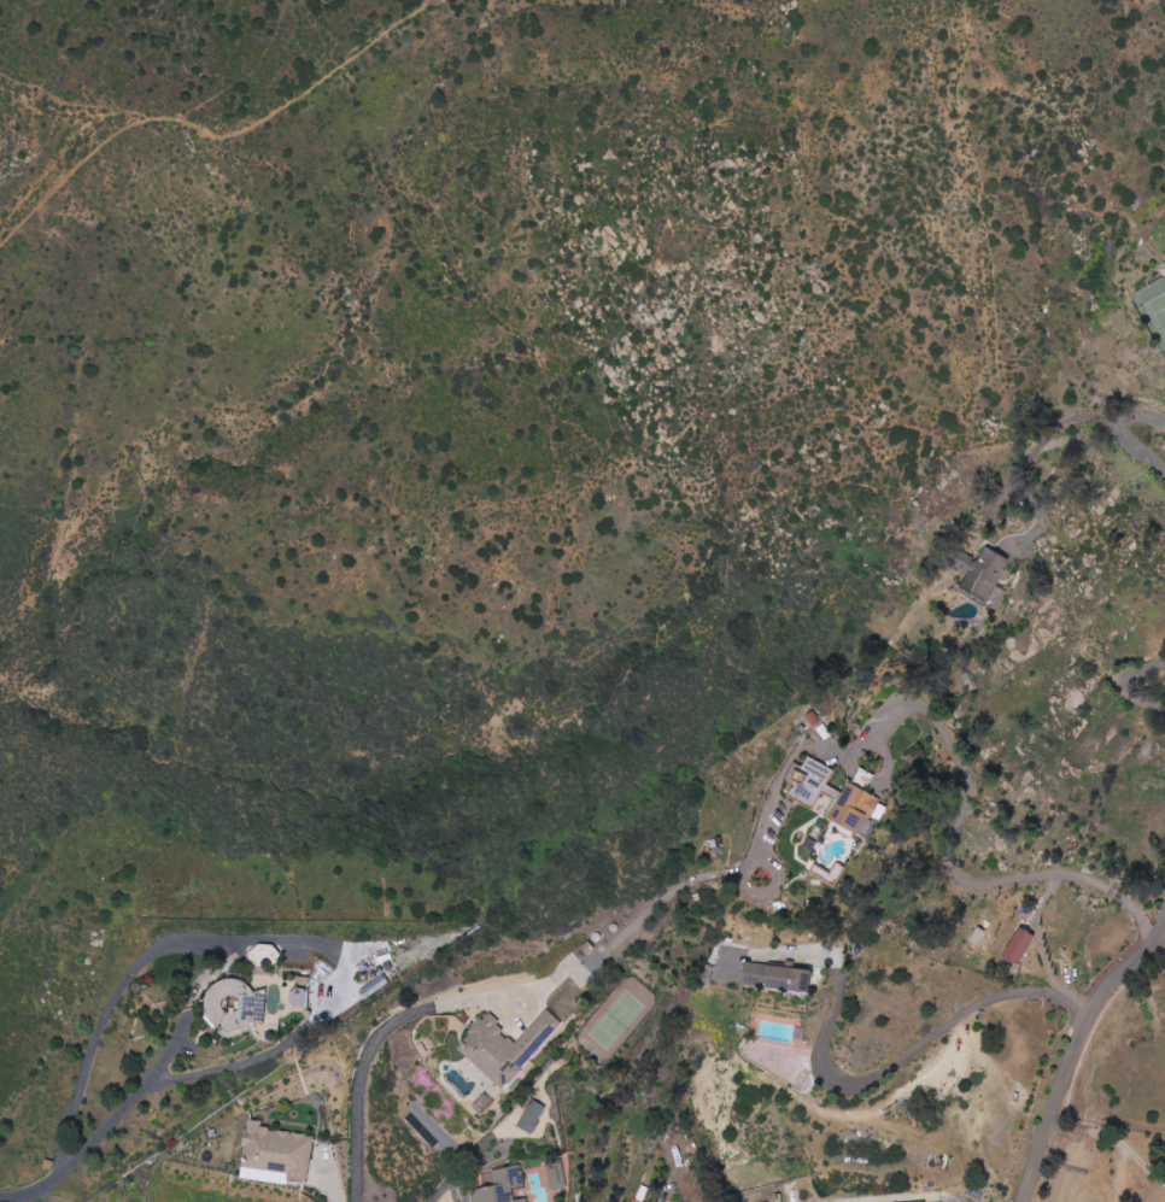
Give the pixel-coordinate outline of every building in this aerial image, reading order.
[(962,594),(987,604),(1006,557),(981,547),(962,594)] [(857,833),(866,812),(873,815),(881,798),(847,782),(842,792),(826,785),(833,768),(805,756),(787,795),(813,807),(820,792),(835,799),(826,819),(857,833)] [(1034,934),(1019,926),(1003,957),(1017,965),(1034,934)] [(743,985),(808,990),(810,968),(745,962),(743,985)] [(255,980),(207,979),(206,1026),(254,1027),(255,980)] [(307,988),(291,987),(290,1005),(306,1006),(307,988)] [(562,1023),(546,1009),(517,1042),(486,1015),(457,1048),(504,1090),(562,1023)] [(534,1134),(547,1107),(531,1099),(518,1127),(534,1134)] [(307,1182),(314,1136),(261,1127),(262,1121),(248,1119),(240,1172),(254,1174),(255,1169),(287,1173),(287,1179),(307,1182)] [(567,1187),(562,1161),(546,1164),(551,1190),(567,1187)] [(526,1198),(515,1200),(513,1189),(524,1187),(521,1165),(491,1170),(494,1187),(474,1191),(476,1201),(527,1201),(526,1198)]
